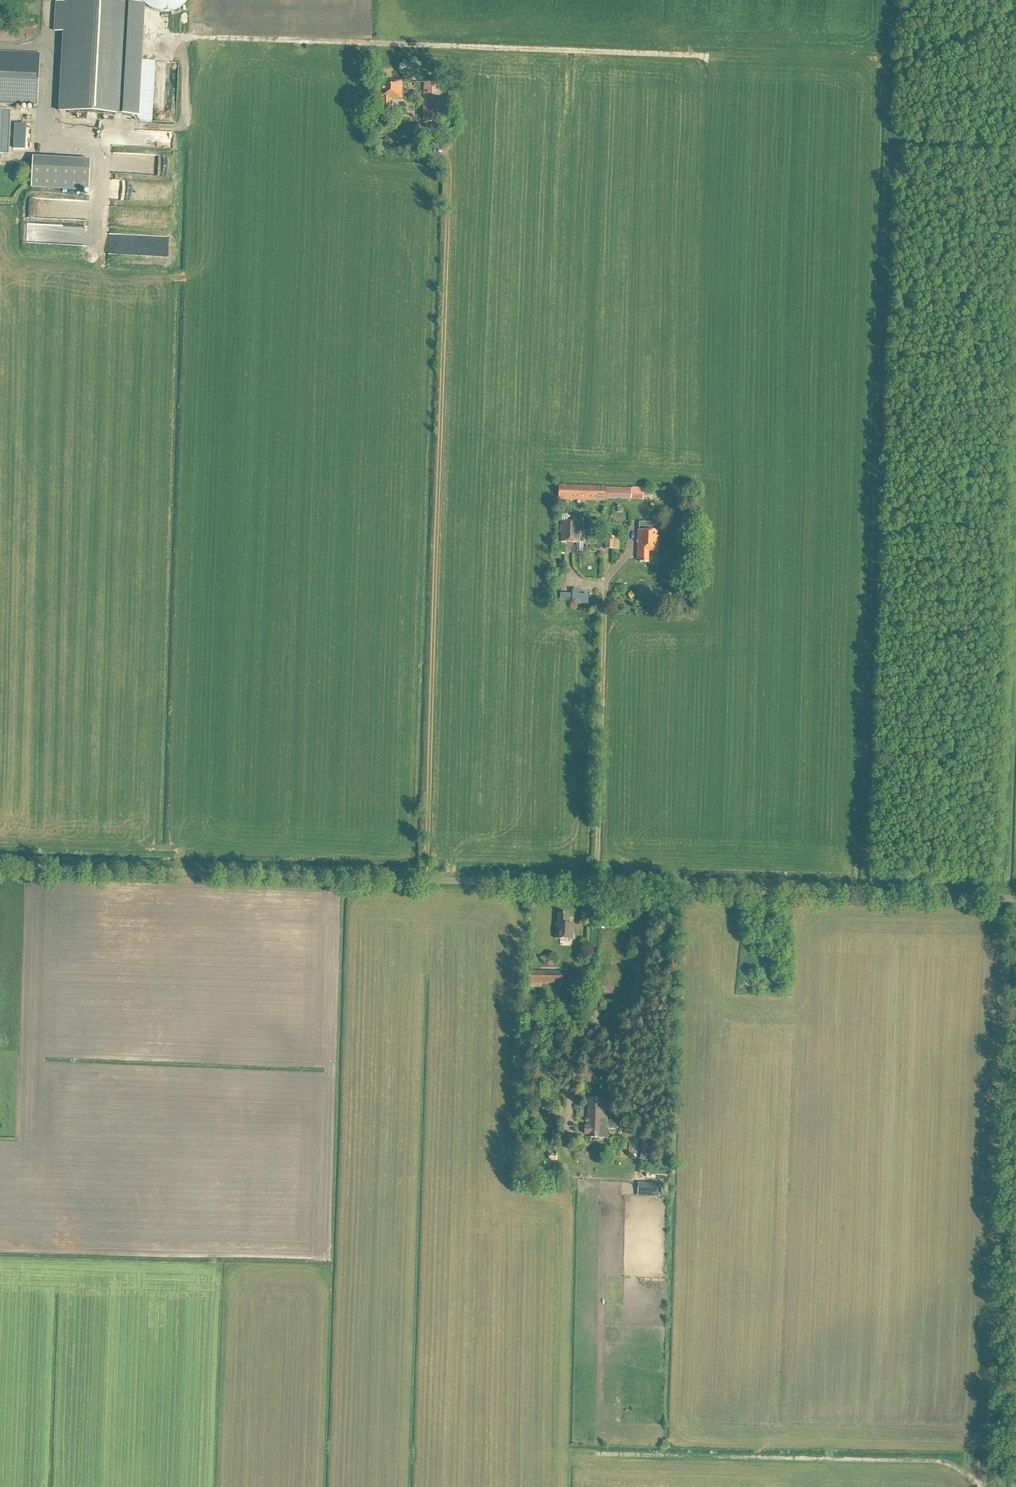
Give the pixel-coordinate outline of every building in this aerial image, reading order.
[(144,4),(70,0),(64,0),(64,3),(55,2),(54,32),(63,33),(58,113),(138,117),(144,4)] [(144,2),(144,19),(145,22),(147,25),(150,28),(152,30),(156,32),(159,33),(162,33),(166,33),(169,33),(173,32),(176,30),(179,28),(181,26),(183,23),(185,20),(186,17),(187,13),(187,10),(186,6),(185,3),(184,0),(145,0),(144,2)] [(5,104),(37,106),(40,56),(0,54),(0,104),(5,104)] [(382,109),(390,109),(390,99),(402,99),(402,82),(387,81),(387,82),(380,81),(379,109),(382,109)] [(423,123),(439,123),(440,83),(424,83),(424,97),(423,123)] [(33,157),(31,188),(89,191),(91,160),(33,157)] [(642,490),(631,490),(605,489),(605,488),(558,486),(558,500),(605,502),(605,499),(642,500),(642,490)] [(579,543),(579,522),(561,522),(561,543),(579,543)] [(638,522),(638,531),(637,560),(639,560),(639,563),(648,563),(648,552),(658,552),(659,523),(638,522)] [(605,537),(605,549),(619,550),(620,537),(605,537)] [(563,603),(587,603),(587,593),(563,592),(563,603)] [(556,924),(556,939),(573,940),(574,925),(567,924),(568,914),(558,914),(558,924),(556,924)] [(539,985),(562,985),(562,972),(539,972),(539,970),(525,970),(525,988),(539,988),(539,985)] [(608,1139),(608,1129),(617,1129),(617,1121),(607,1121),(607,1099),(588,1099),(587,1126),(585,1126),(584,1135),(590,1135),(589,1138),(608,1139)] [(639,1160),(648,1161),(649,1143),(641,1142),(639,1160)] [(658,1194),(659,1184),(642,1183),(642,1193),(658,1194)]
